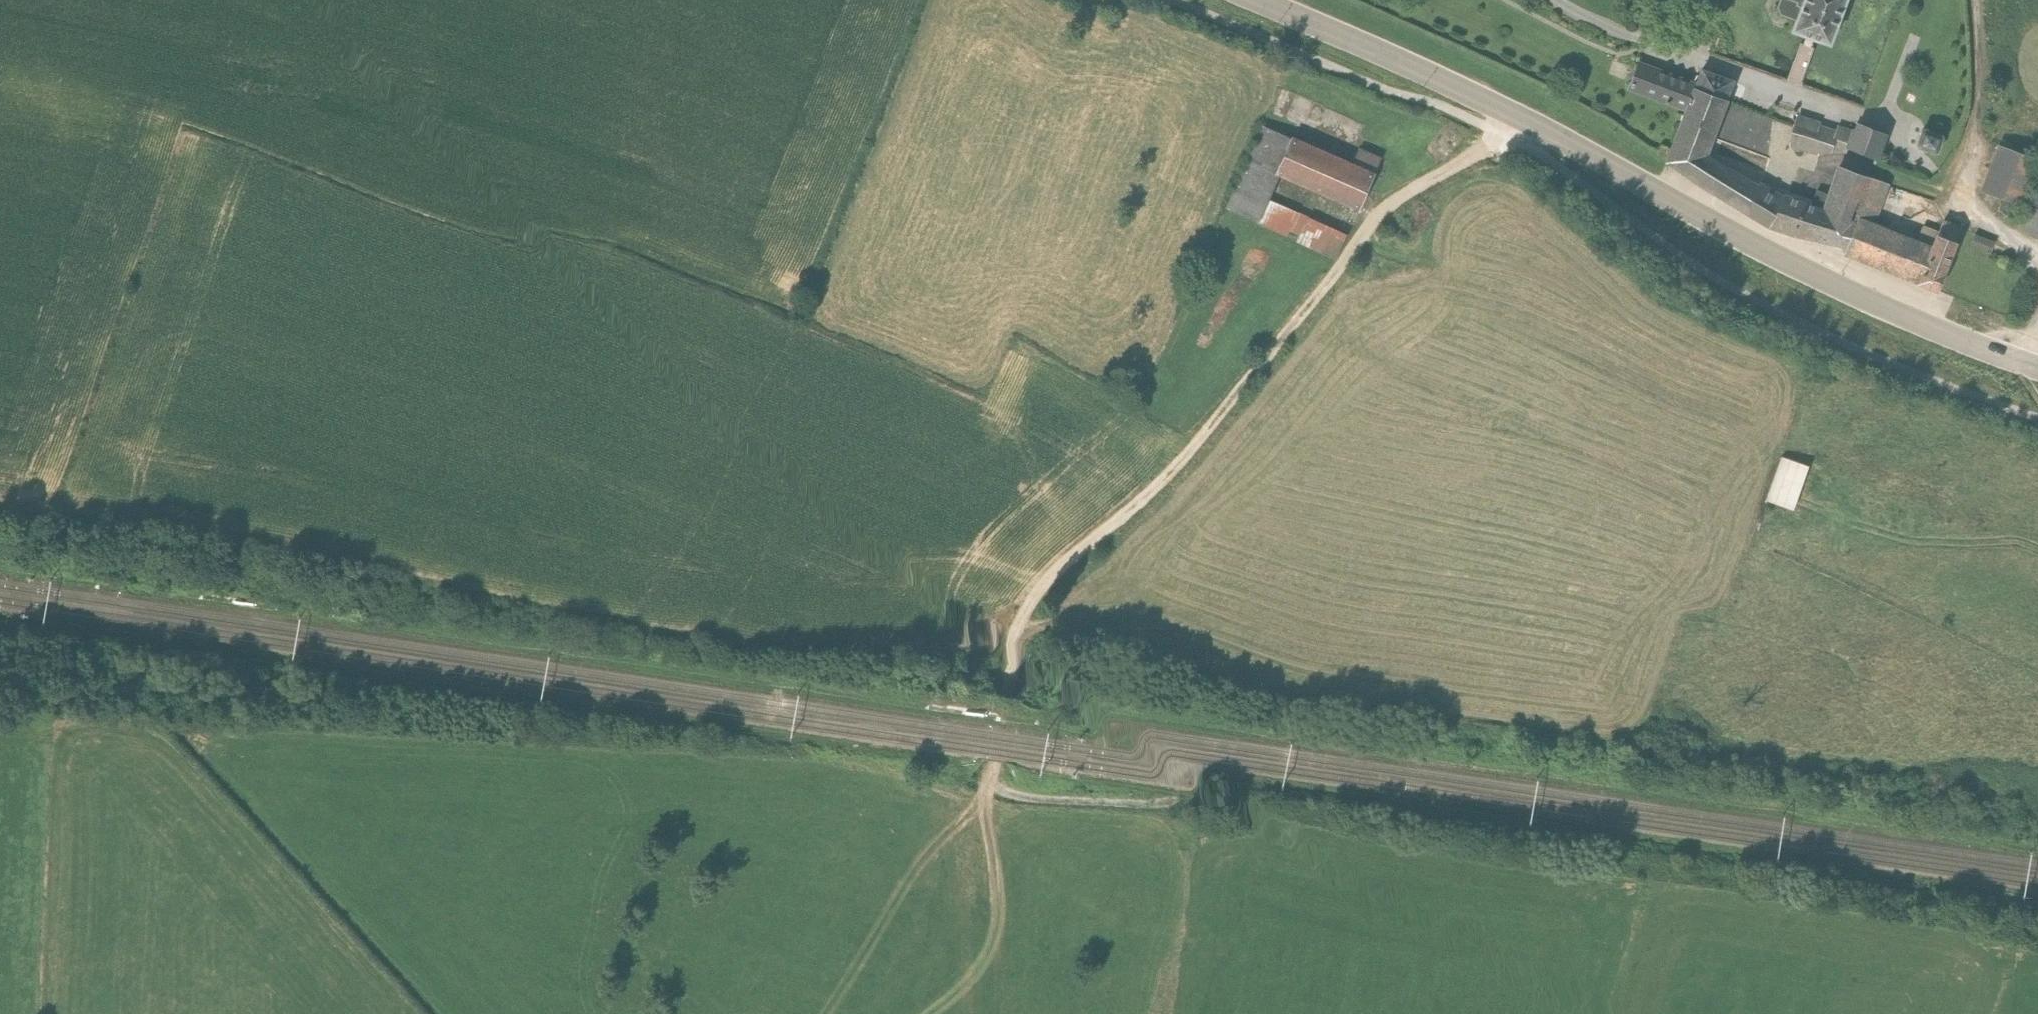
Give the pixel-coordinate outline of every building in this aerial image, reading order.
[(1792,29),(1796,37),(1810,41),(1805,54),(1846,69),(1866,12),(1833,0),(1825,0),(1822,9),(1809,4),(1801,7),(1792,29)] [(1707,111),(1741,123),(1749,103),(1714,90),(1709,104),(1651,84),(1639,113),(1699,134),(1707,111)] [(1707,111),(1699,134),(1680,186),(1716,210),(1731,219),(1784,251),(1785,252),(1791,255),(1807,259),(1810,260),(1831,265),(1862,271),(1859,278),(1935,308),(1953,315),(1978,251),(1960,244),(1954,260),(1951,259),(1948,268),(1892,248),(1906,208),(1888,201),(1852,189),(1835,233),(1799,219),(1774,205),(1772,209),(1722,179),(1742,124),(1741,123),(1707,111)] [(1864,174),(1870,152),(1853,146),(1851,153),(1835,147),(1836,145),(1812,137),(1803,163),(1804,171),(1814,176),(1814,174),(1834,180),(1846,176),(1861,182),(1864,174)] [(1786,176),(1791,141),(1781,140),(1776,175),(1786,176)] [(1270,147),(1233,231),(1294,259),(1296,255),(1306,259),(1304,264),(1343,282),(1354,259),(1275,222),(1286,196),(1366,231),(1388,180),(1369,172),(1362,188),(1270,147)] [(1870,152),(1864,174),(1894,185),(1903,158),(1872,147),(1870,152)] [(1997,216),(2020,224),(2016,235),(2037,243),(2037,240),(2037,176),(2015,168),(1997,216)] [(1993,259),(1988,271),(2007,278),(2012,267),(2010,266),(1993,259)] [(1794,481),(1778,526),(1805,535),(1821,491),(1794,481)]
